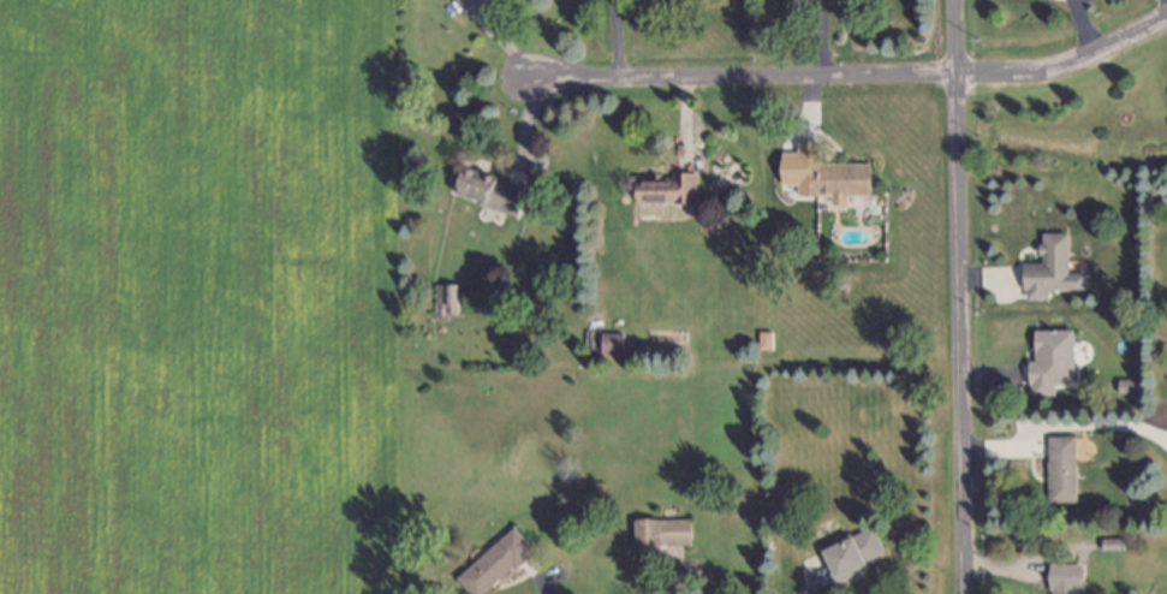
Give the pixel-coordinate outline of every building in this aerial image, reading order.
[(459,14),(448,0),(478,0),(459,14)] [(693,198),(631,197),(631,167),(665,168),(663,177),(674,177),(674,162),(690,162),(693,172),(693,198)] [(796,196),(796,167),(865,166),(867,195),(796,196)] [(513,219),(449,198),(460,168),(523,190),(513,219)] [(1040,233),(1061,233),(1061,273),(1078,273),(1078,285),(1061,286),(1061,287),(1042,287),(1042,296),(1023,296),(1023,287),(1019,287),(1019,265),(1040,263),(1040,251),(1035,251),(1035,244),(1040,244),(1040,233)] [(439,308),(439,289),(456,289),(456,308),(439,308)] [(755,325),(767,326),(767,341),(754,341),(755,325)] [(1046,329),(1067,329),(1068,379),(1048,380),(1046,329)] [(758,350),(771,350),(771,332),(758,332),(758,350)] [(619,355),(600,355),(600,335),(620,337),(619,355)] [(1114,379),(1133,379),(1132,391),(1115,391),(1114,379)] [(1046,503),(1046,440),(1072,440),(1073,503),(1046,503)] [(639,511),(685,512),(684,537),(654,536),(654,546),(638,546),(639,511)] [(828,581),(814,551),(870,524),(883,556),(828,581)] [(511,564),(478,593),(466,593),(454,581),(512,531),(532,556),(516,571),(511,564)] [(1097,535),(1118,534),(1118,546),(1097,546),(1097,535)] [(1073,589),(1073,593),(1051,593),(1052,569),(1078,570),(1078,589),(1073,589)]
